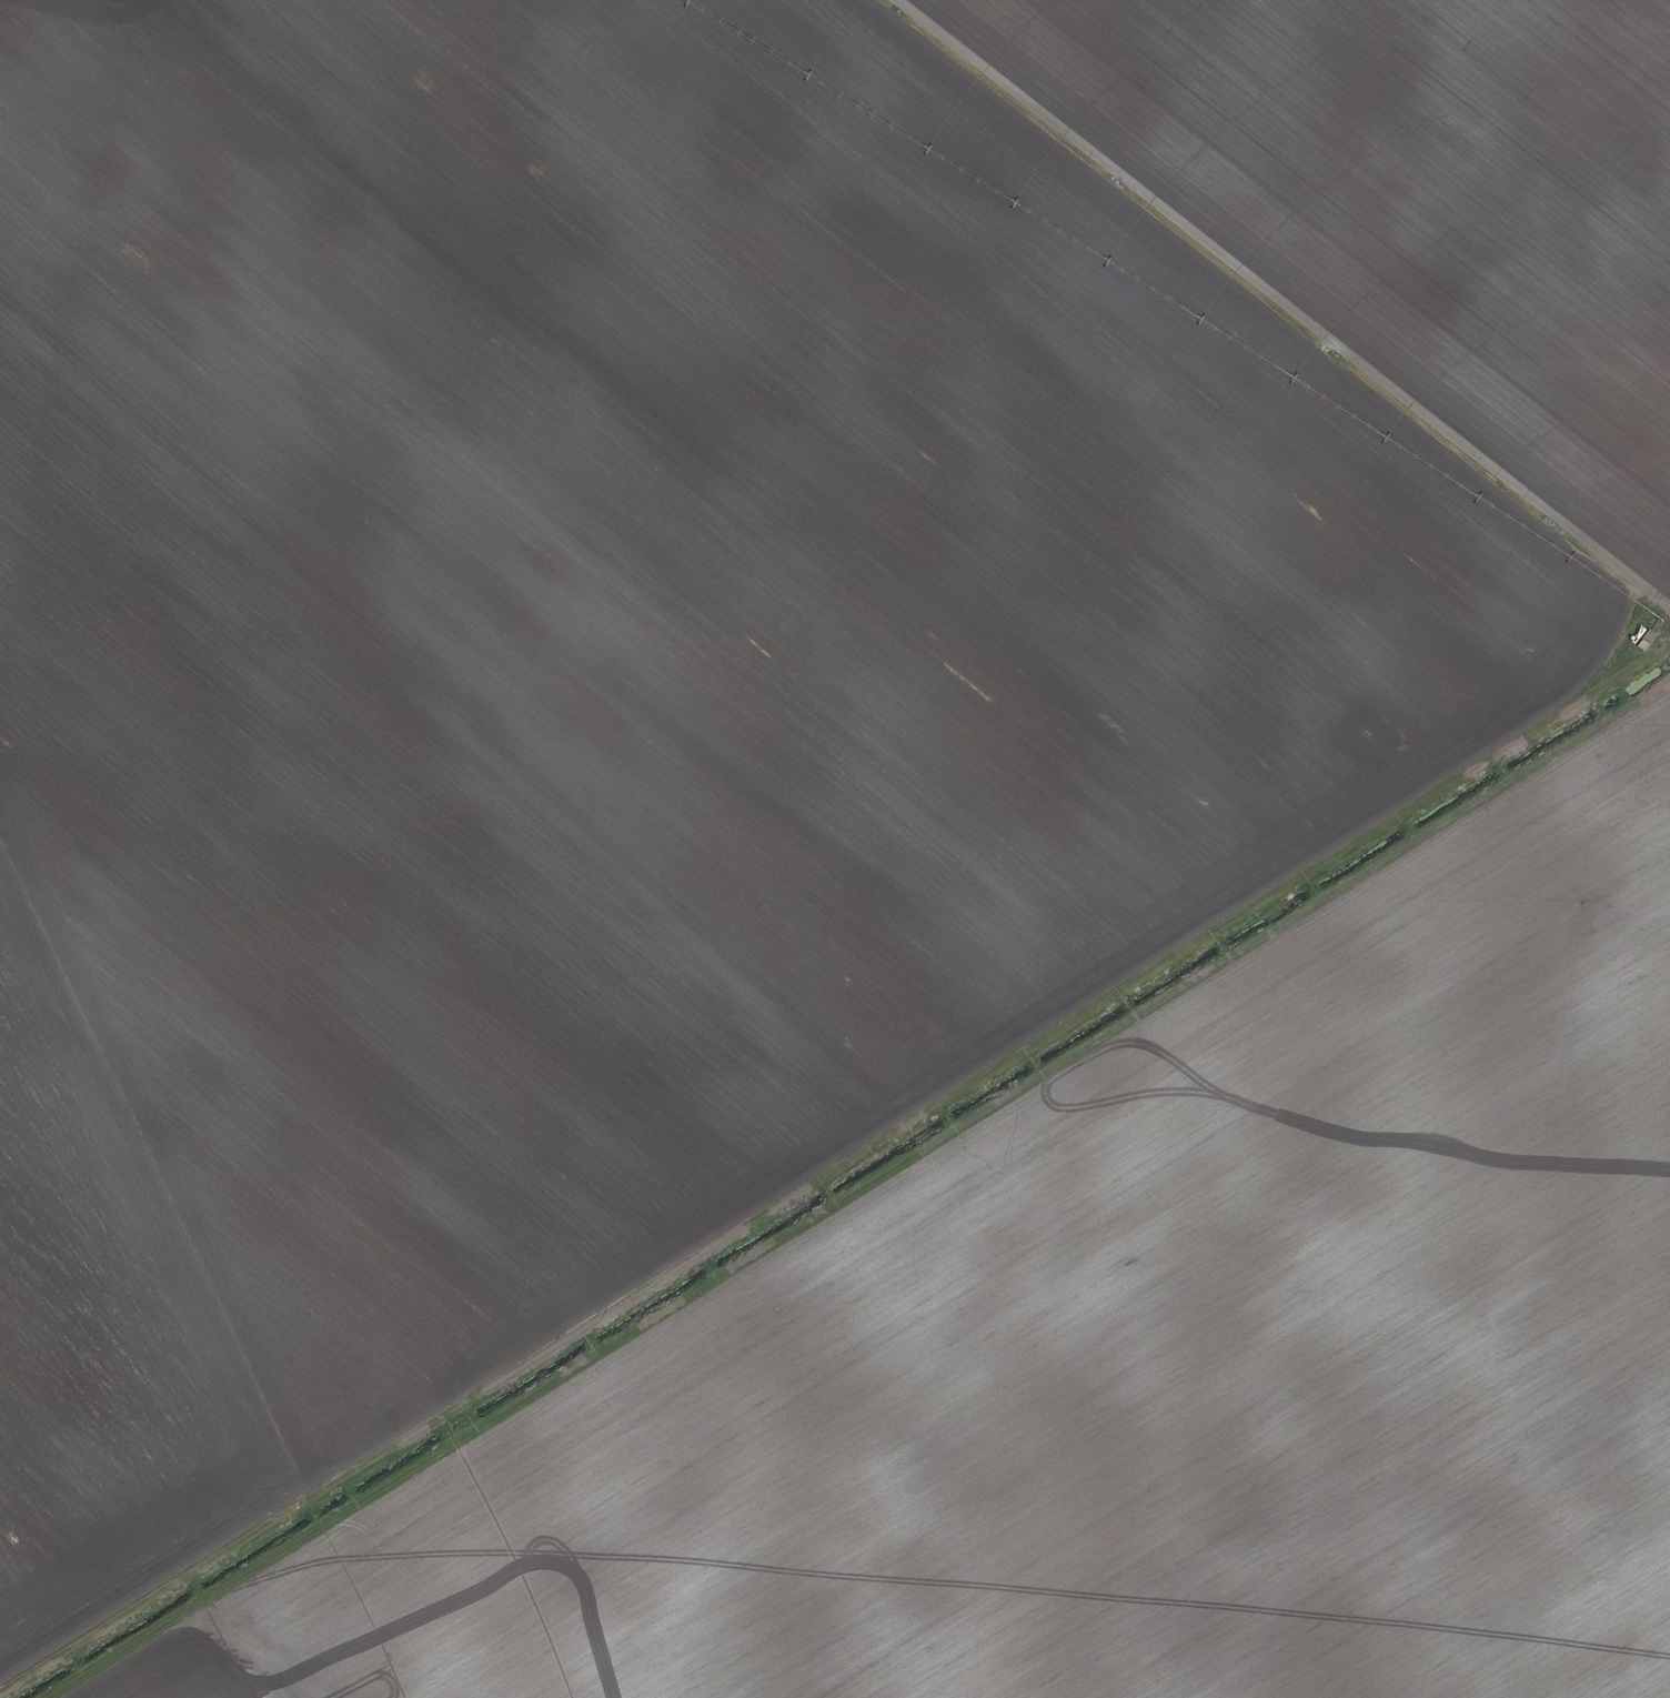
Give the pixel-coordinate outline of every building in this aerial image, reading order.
[(1646,650),(1658,634),(1649,628),(1638,644),(1646,650)]
